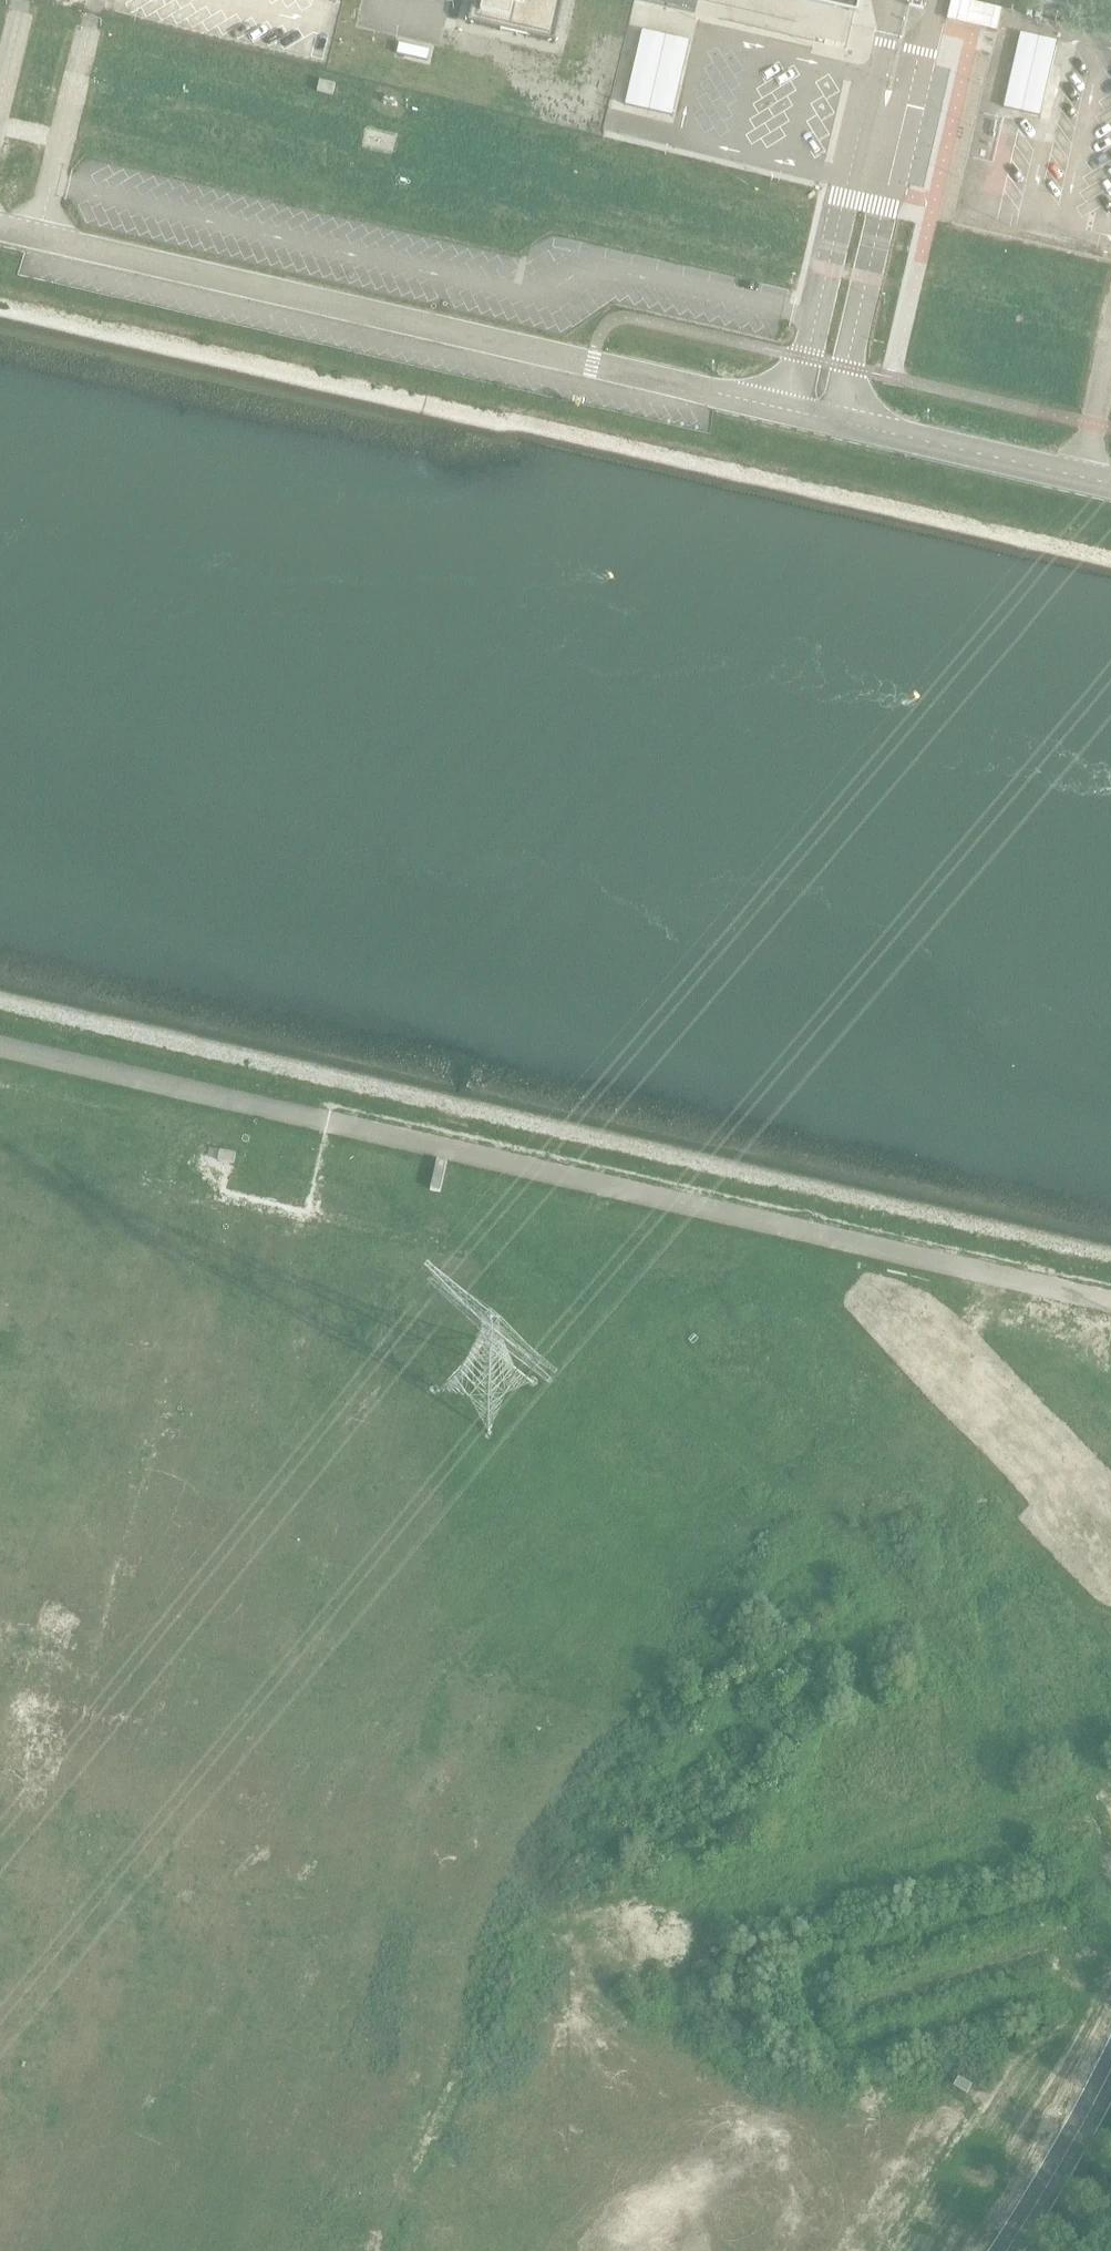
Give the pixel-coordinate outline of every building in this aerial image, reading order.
[(465,22),(552,43),(562,0),(470,0),(465,22)] [(693,13),(696,0),(640,0),(693,13)] [(856,12),(859,0),(804,0),(856,12)] [(972,2),(967,25),(996,31),(1001,8),(972,2)] [(1044,113),(1057,37),(1019,31),(1007,107),(1044,113)] [(233,1164),(236,1153),(220,1150),(218,1160),(233,1164)] [(958,2076),(952,2085),(967,2094),(968,2092),(972,2085),(972,2084),(958,2076)]
